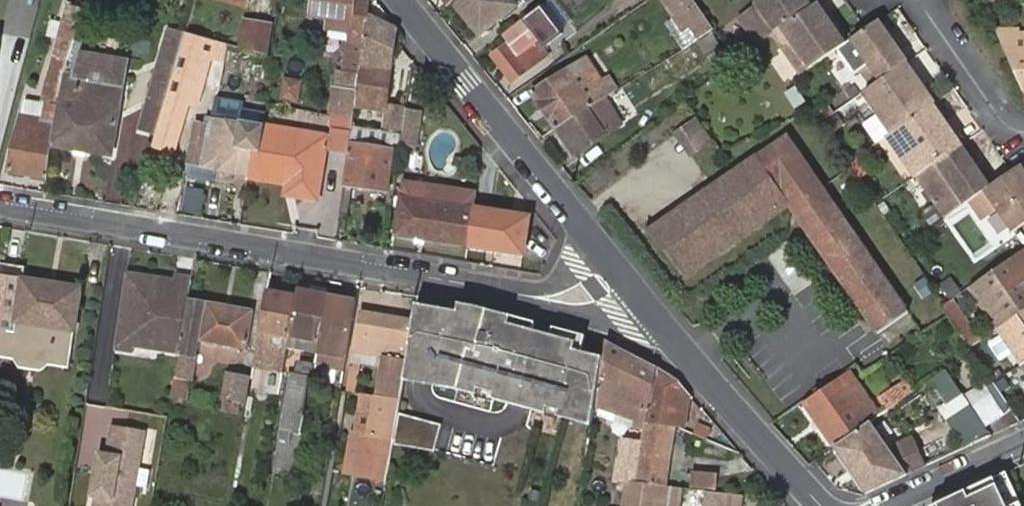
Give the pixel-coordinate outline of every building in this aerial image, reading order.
[(370,1),(363,0),(310,0),(309,11),(326,14),(325,24),(347,27),(342,67),(336,66),(334,68),(327,67),(325,82),(333,82),(329,111),(333,112),(333,115),(354,119),(355,108),(368,16),(370,1)] [(458,5),(482,35),(519,6),(514,0),(463,0),(458,5)] [(678,20),(685,15),(701,39),(715,30),(693,0),(663,0),(678,20)] [(756,2),(758,5),(740,17),(758,43),(772,33),(818,1),(817,0),(757,0),(756,2)] [(847,43),(834,24),(829,27),(822,17),(826,14),(818,1),(772,33),(801,75),(847,43)] [(79,28),(84,8),(67,4),(62,23),(79,28)] [(564,33),(543,6),(505,36),(511,44),(496,57),(515,82),(552,53),(547,47),(564,33)] [(826,14),(822,17),(829,27),(834,24),(826,14)] [(396,30),(368,16),(355,108),(383,112),(384,108),(396,30)] [(905,64),(876,22),(851,40),(868,64),(862,68),(874,85),(905,64)] [(48,71),(65,74),(72,49),(79,28),(62,23),(48,71)] [(247,24),(242,48),(269,56),(273,28),(247,24)] [(728,50),(715,30),(701,39),(690,46),(700,61),(715,52),(718,56),(728,50)] [(174,72),(197,80),(210,39),(186,31),(184,37),(174,72)] [(174,72),(184,37),(167,32),(156,68),(174,72)] [(1023,50),(1023,39),(1000,39),(1005,50),(1023,50)] [(65,74),(52,150),(115,161),(130,59),(81,52),(72,49),(65,74)] [(1021,86),(1023,86),(1023,50),(1005,50),(1008,57),(1021,86)] [(602,84),(586,60),(580,64),(603,101),(606,99),(616,92),(608,80),(602,84)] [(603,101),(580,64),(533,94),(556,131),(603,101)] [(933,106),(905,64),(874,85),(864,92),(893,133),(933,106)] [(137,128),(156,135),(174,72),(156,68),(137,128)] [(5,174),(45,181),(52,150),(65,74),(48,71),(41,102),(24,100),(20,114),(5,174)] [(152,147),(167,151),(171,152),(185,104),(195,107),(202,82),(197,80),(174,72),(156,135),(152,147)] [(282,80),(279,97),(295,102),(300,83),(282,80)] [(603,101),(556,131),(573,156),(616,128),(622,124),(606,99),(603,101)] [(942,126),(946,124),(933,106),(893,133),(889,136),(918,177),(961,147),(952,133),(948,136),(942,126)] [(402,118),(403,111),(384,108),(383,112),(381,133),(400,136),(402,118)] [(215,173),(247,179),(256,125),(204,116),(203,124),(194,123),(187,164),(199,165),(199,169),(215,171),(215,173)] [(256,125),(247,179),(286,185),(295,187),(295,196),(317,200),(325,147),(349,151),(352,128),(353,122),(331,118),(327,139),(256,125)] [(418,120),(402,118),(400,136),(399,145),(414,148),(418,120)] [(694,121),(676,134),(689,153),(708,139),(694,121)] [(946,124),(942,126),(948,136),(952,133),(946,124)] [(399,145),(400,136),(381,133),(352,128),(349,151),(344,185),(384,191),(390,153),(389,151),(391,145),(399,145)] [(651,230),(689,279),(790,207),(877,334),(908,313),(901,303),(906,300),(892,280),(887,282),(811,171),(789,139),(704,198),(651,230)] [(152,147),(150,156),(163,162),(167,151),(152,147)] [(976,198),(984,193),(972,176),(979,172),(961,147),(918,177),(948,218),(976,198)] [(1019,168),(990,188),(984,193),(976,198),(991,219),(999,214),(1014,236),(1023,229),(1023,174),(1019,168)] [(979,172),(972,176),(984,193),(990,188),(979,172)] [(475,211),(477,192),(402,182),(394,239),(468,250),(469,247),(475,211)] [(295,187),(286,185),(285,193),(295,196),(295,187)] [(525,219),(475,211),(469,247),(519,254),(525,219)] [(998,328),(1023,310),(1023,294),(1018,285),(1023,281),(1023,251),(1018,256),(971,288),(998,328)] [(0,263),(0,265),(0,348),(67,360),(81,286),(24,276),(25,267),(0,263)] [(190,303),(194,280),(175,277),(174,284),(128,277),(124,304),(128,304),(127,311),(134,312),(134,319),(122,316),(116,352),(133,355),(134,346),(156,350),(158,337),(182,342),(190,303)] [(925,282),(914,290),(922,302),(933,294),(925,282)] [(328,305),(329,296),(299,290),(297,298),(286,361),(299,362),(300,349),(319,353),(328,305)] [(286,361),(297,298),(267,292),(254,366),(284,371),(286,361)] [(340,298),(329,296),(328,305),(338,307),(340,298)] [(319,353),(317,360),(346,366),(358,301),(340,298),(338,307),(328,305),(319,353)] [(942,308),(949,318),(969,348),(981,341),(953,300),(945,306),(942,308)] [(204,305),(190,303),(182,342),(180,354),(172,397),(186,398),(190,383),(193,359),(196,360),(199,343),(246,353),(253,312),(206,304),(204,305)] [(128,304),(124,304),(122,316),(134,319),(134,312),(127,311),(128,304)] [(470,307),(460,305),(459,313),(486,319),(488,311),(470,307)] [(435,309),(417,306),(414,322),(404,382),(411,383),(411,382),(407,381),(408,372),(415,373),(419,378),(425,379),(434,380),(433,387),(458,391),(479,396),(480,390),(495,394),(494,400),(518,407),(548,415),(550,409),(561,412),(574,415),(578,412),(595,416),(596,408),(598,398),(604,358),(583,352),(576,351),(578,343),(552,336),(538,332),(534,331),(511,325),(513,317),(488,311),(486,319),(459,313),(435,309)] [(1021,364),(1023,361),(1023,310),(998,328),(1021,364)] [(404,382),(414,322),(360,312),(352,354),(383,359),(376,399),(401,403),(404,382)] [(536,324),(513,317),(511,325),(534,331),(536,324)] [(587,337),(554,328),(552,336),(578,343),(576,351),(583,352),(587,337)] [(158,337),(156,350),(180,354),(182,342),(158,337)] [(657,369),(607,342),(604,358),(598,398),(640,410),(636,420),(634,427),(632,442),(627,441),(619,483),(626,483),(638,485),(648,423),(657,369)] [(67,360),(0,348),(0,358),(12,360),(17,368),(39,373),(48,366),(66,371),(67,360)] [(936,402),(956,389),(942,367),(922,381),(936,402)] [(681,384),(657,369),(648,423),(673,426),(686,431),(692,397),(681,384)] [(415,373),(408,372),(407,381),(411,382),(411,383),(424,385),(433,387),(434,380),(425,379),(419,378),(415,373)] [(229,374),(224,401),(243,404),(249,378),(229,374)] [(894,388),(902,402),(902,401),(914,393),(902,374),(889,382),(894,388)] [(297,466),(303,434),(301,434),(311,378),(295,375),(277,462),(297,466)] [(833,445),(877,414),(851,375),(806,407),(833,445)] [(982,423),(986,429),(1001,419),(980,387),(964,398),(967,402),(982,423)] [(879,398),(888,411),(902,402),(894,388),(879,398)] [(479,396),(478,399),(493,403),(494,400),(495,394),(480,390),(479,396)] [(401,403),(376,399),(363,396),(354,446),(361,448),(356,475),(386,480),(393,445),(398,414),(401,403)] [(640,410),(598,398),(596,408),(636,420),(640,410)] [(975,436),(986,429),(982,423),(967,402),(964,398),(953,405),(975,436)] [(548,415),(548,417),(559,420),(560,418),(561,412),(550,409),(548,415)] [(560,418),(593,427),(595,416),(578,412),(574,415),(561,412),(560,418)] [(409,417),(398,414),(393,445),(401,447),(409,417)] [(441,426),(409,417),(401,447),(434,452),(441,426)] [(693,434),(706,441),(712,429),(699,422),(693,434)] [(673,426),(648,423),(638,485),(666,487),(673,426)] [(836,448),(868,493),(927,467),(914,439),(891,450),(872,423),(836,448)] [(99,461),(93,496),(96,497),(94,505),(132,505),(145,433),(113,427),(108,455),(107,462),(99,461)] [(100,453),(99,461),(107,462),(108,455),(100,453)] [(23,495),(24,469),(0,468),(0,493),(23,495)] [(692,490),(713,492),(715,477),(695,473),(692,490)] [(939,505),(1022,505),(1007,474),(939,505)] [(622,505),(680,505),(683,489),(666,487),(638,485),(626,484),(622,505)] [(746,498),(708,495),(705,505),(744,505),(746,498)]
